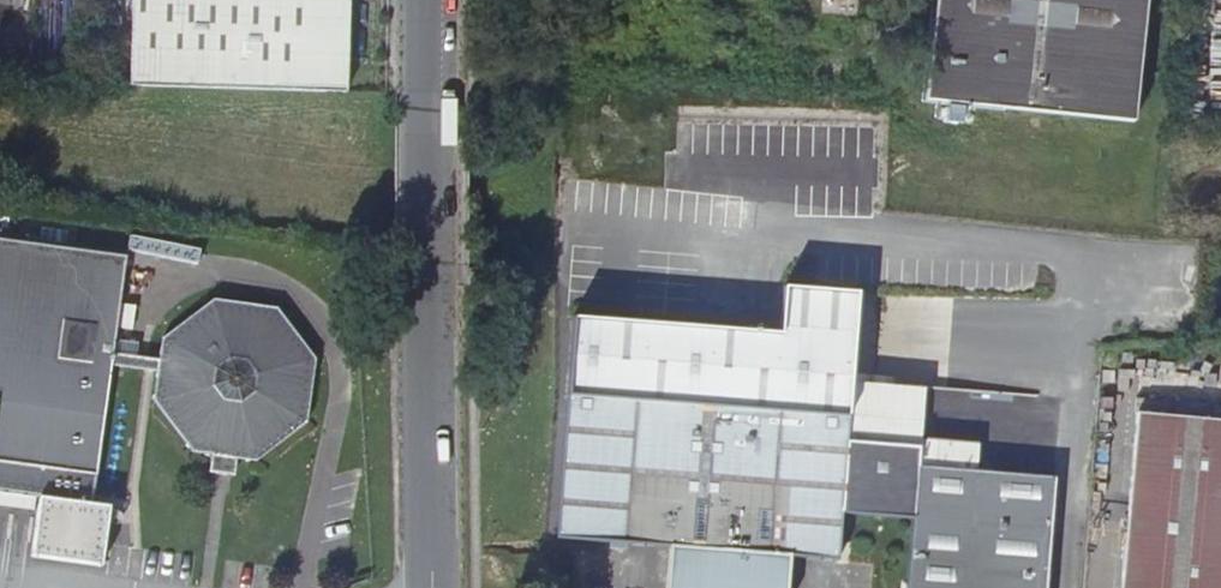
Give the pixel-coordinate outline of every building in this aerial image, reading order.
[(351,92),(353,0),(137,0),(134,87),(351,92)] [(1138,123),(1151,0),(940,0),(930,99),(994,106),(1138,123)] [(233,460),(257,464),(306,426),(315,363),(277,313),(214,305),(166,341),(162,359),(116,353),(127,260),(0,242),(0,492),(2,493),(0,509),(0,515),(35,520),(38,498),(42,499),(34,561),(105,569),(111,513),(93,511),(113,369),(161,376),(156,405),(195,455),(219,458),(218,471),(231,473),(233,460)] [(926,387),(853,381),(859,292),(785,287),(782,333),(575,319),(559,539),(676,549),(674,587),(781,587),(784,556),(837,561),(840,515),(878,517),(916,519),(910,587),(1047,587),(1055,478),(920,468),(926,387)] [(1140,415),(1124,587),(1220,587),(1220,423),(1140,415)]
